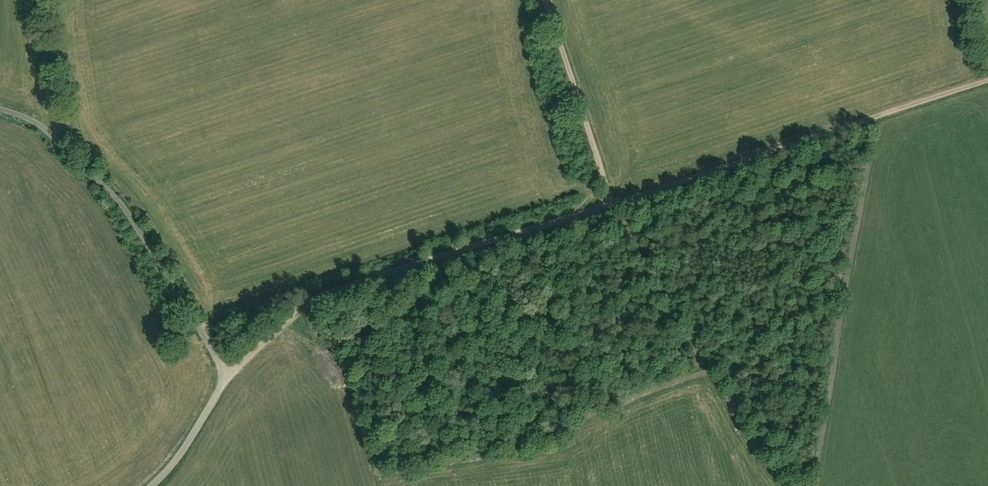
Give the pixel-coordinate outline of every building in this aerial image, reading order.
[(656,278),(662,275),(657,268),(652,271),(656,278)]
